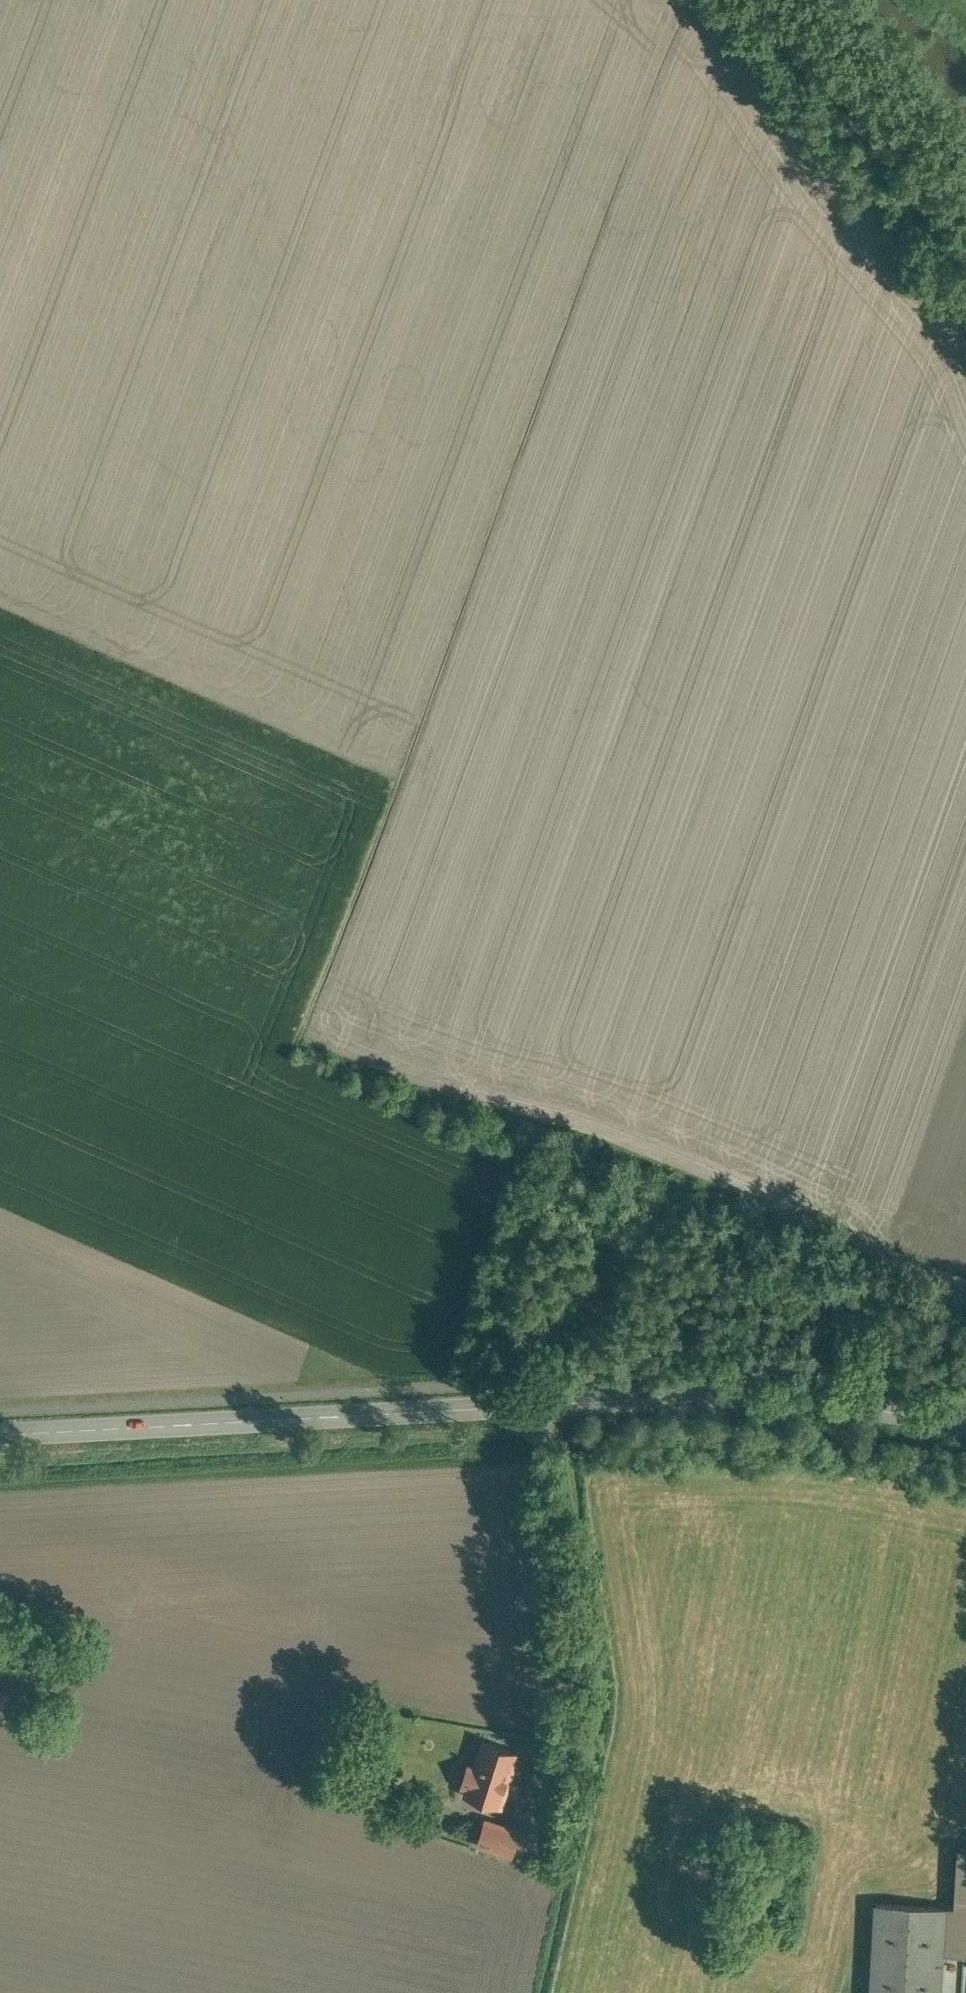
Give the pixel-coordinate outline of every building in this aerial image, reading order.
[(519,1753),(482,1741),(474,1766),(468,1764),(461,1787),(467,1789),(464,1796),(502,1808),(519,1753)] [(521,1830),(485,1819),(477,1845),(512,1856),(521,1830)] [(959,1850),(956,1909),(945,1908),(942,1955),(965,1956),(965,1850),(959,1850)] [(876,1904),(871,1992),(940,1992),(942,1955),(945,1908),(876,1904)]
